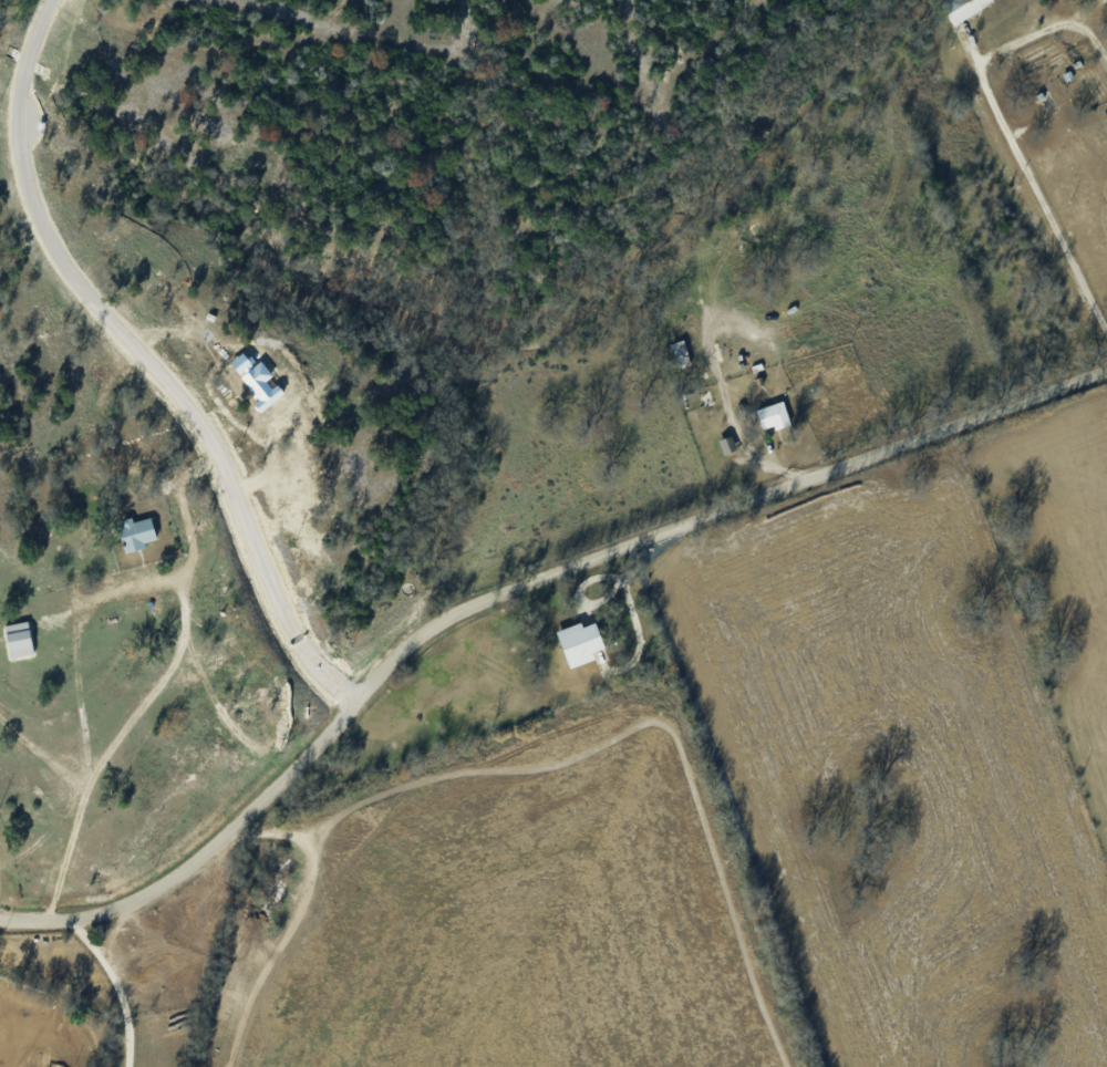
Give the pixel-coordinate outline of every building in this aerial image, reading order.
[(994,0),(943,0),(939,2),(954,25),(994,1),(994,0)] [(776,429),(792,425),(784,400),(757,409),(763,429),(775,426),(776,429)] [(724,455),(738,450),(733,435),(719,440),(724,455)] [(158,539),(152,517),(119,526),(126,553),(147,548),(145,542),(158,539)] [(557,631),(570,668),(595,659),(593,652),(605,648),(596,622),(583,627),(581,622),(557,631)]
